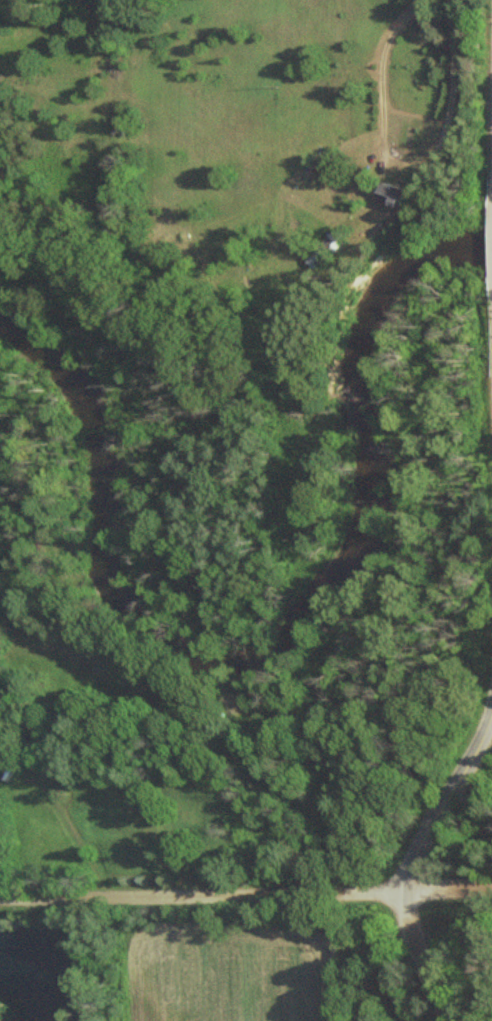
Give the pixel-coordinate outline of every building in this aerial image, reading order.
[(337,168),(335,159),(314,164),(316,173),(337,168)] [(384,201),(418,208),(421,190),(387,183),(384,201)]
